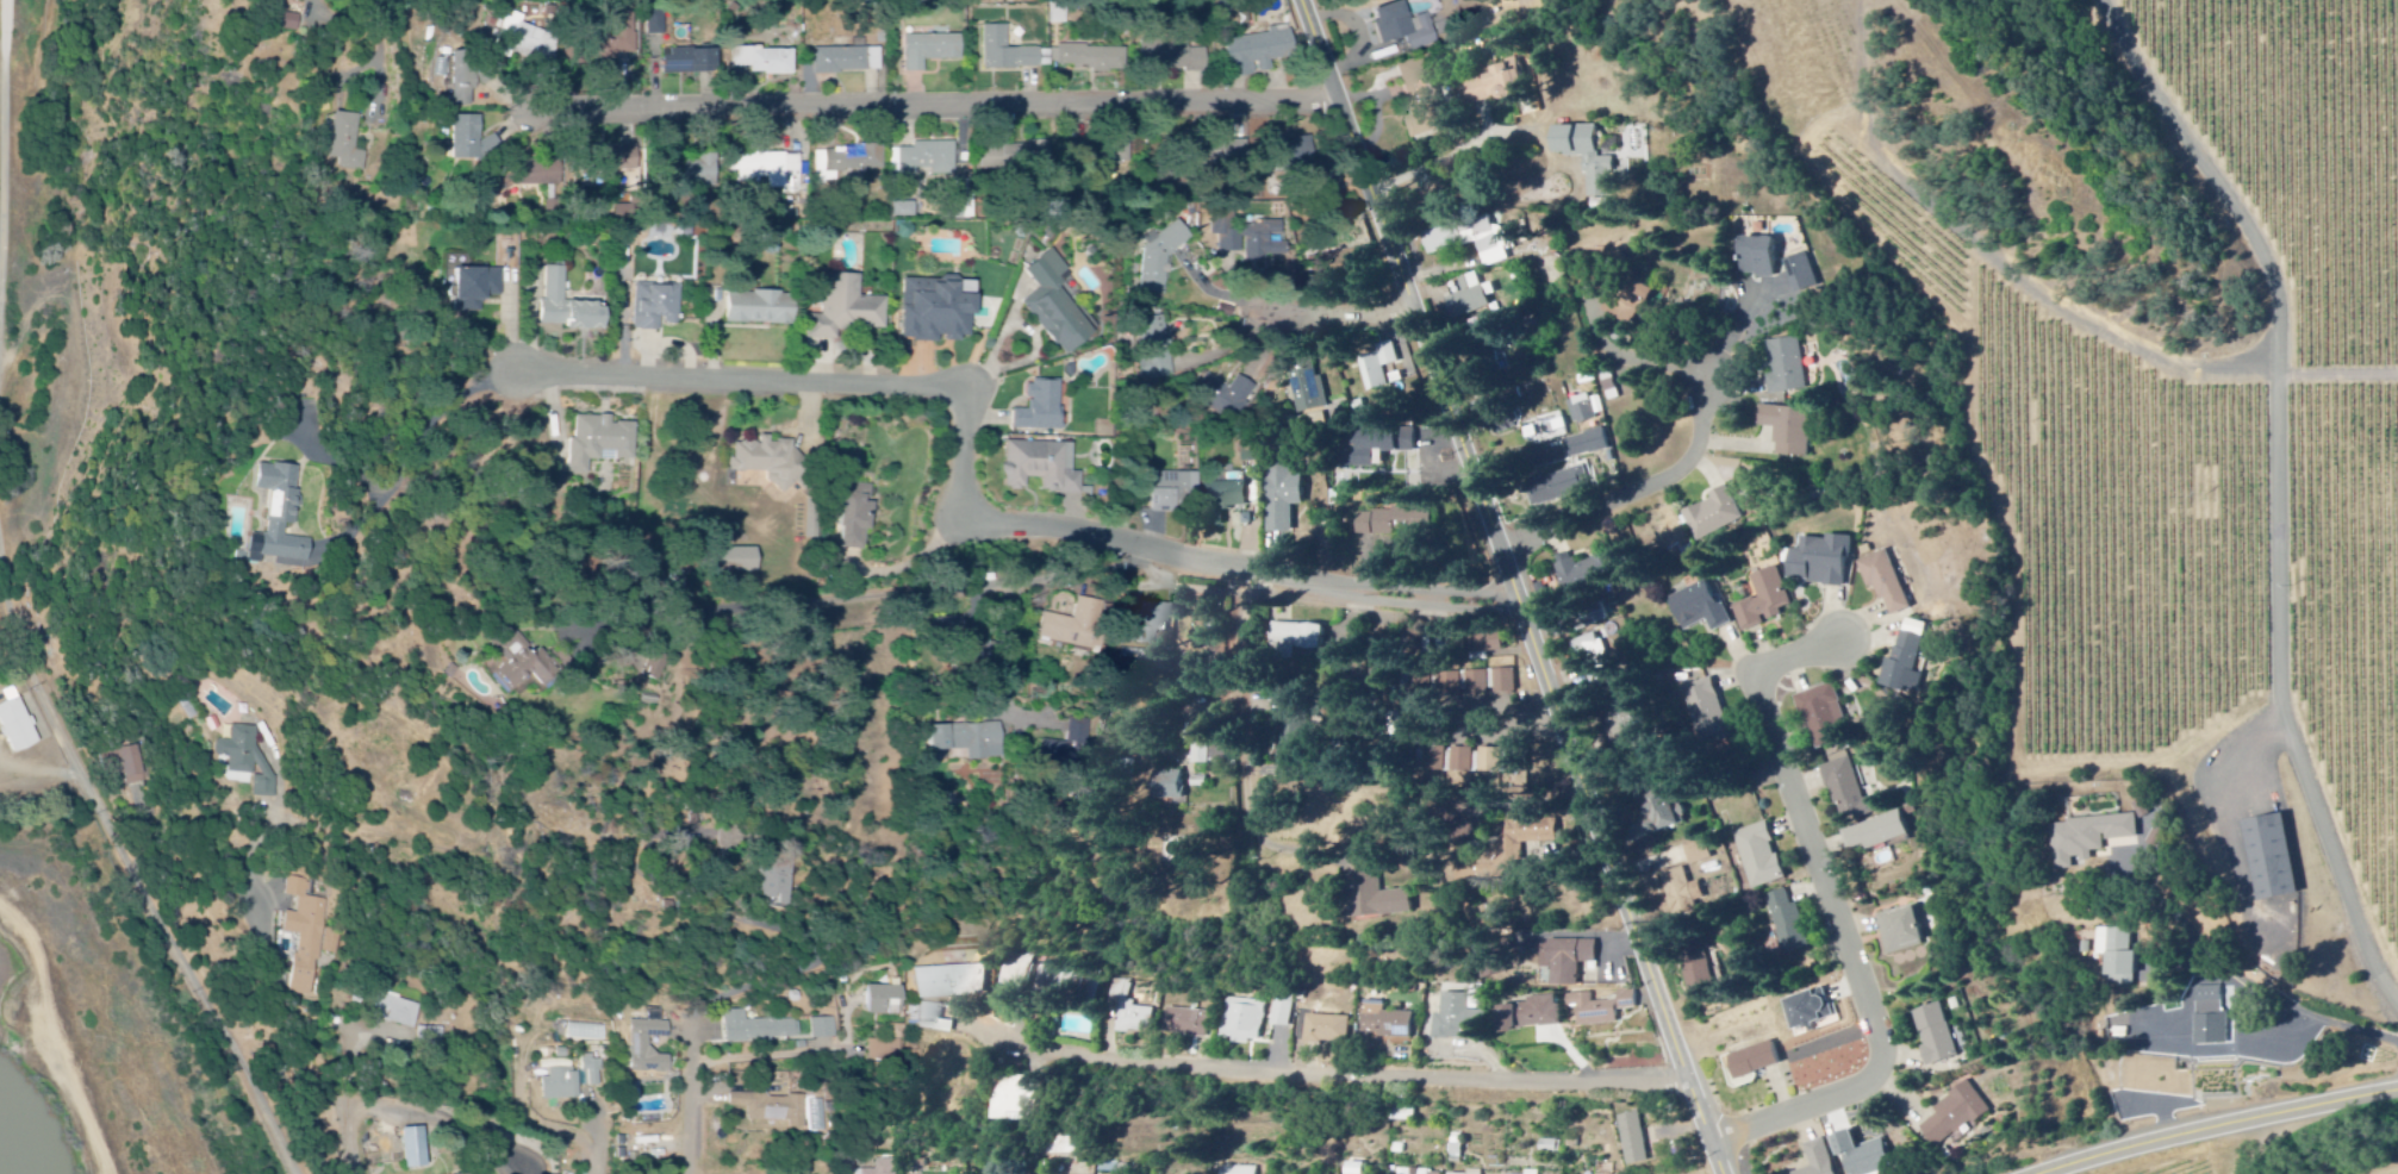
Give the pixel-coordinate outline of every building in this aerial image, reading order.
[(1377,11),(1381,22),(1377,23),(1384,46),(1408,39),(1412,53),(1440,44),(1430,15),(1413,20),(1406,1),(1377,11)] [(665,36),(665,7),(648,8),(649,37),(665,36)] [(522,25),(524,17),(509,12),(497,46),(550,64),(559,38),(522,25)] [(298,33),(301,17),(286,14),(283,29),(298,33)] [(636,60),(636,14),(615,14),(615,33),(602,33),(601,59),(636,60)] [(1227,41),(1233,80),(1259,76),(1259,74),(1274,72),(1272,62),(1297,58),(1292,26),(1270,29),(1270,35),(1227,41)] [(1009,27),(984,27),(985,70),(1052,69),(1051,50),(1009,50),(1009,27)] [(963,36),(907,37),(908,74),(926,73),(925,62),(963,61),(963,36)] [(1143,44),(1142,70),(1207,71),(1207,50),(1188,50),(1188,44),(1143,44)] [(1126,49),(1053,47),(1053,69),(1126,71),(1126,49)] [(795,49),(738,50),(738,75),(796,74),(795,49)] [(816,74),(883,73),(882,49),(815,50),(816,74)] [(665,51),(665,75),(720,74),(720,50),(665,51)] [(454,53),(454,107),(475,107),(476,53),(454,53)] [(1414,139),(1449,130),(1428,59),(1400,67),(1414,117),(1408,119),(1414,139)] [(1502,75),(1471,83),(1478,107),(1534,92),(1525,61),(1500,68),(1502,75)] [(361,116),(336,113),(331,160),(340,161),(339,169),(365,172),(368,152),(357,151),(361,116)] [(453,161),(485,161),(485,151),(498,151),(498,140),(482,139),(482,117),(454,117),(453,161)] [(1591,199),(1617,199),(1617,159),(1604,159),(1604,127),(1560,127),(1560,135),(1558,135),(1558,148),(1559,148),(1559,156),(1591,156),(1591,199)] [(1317,161),(1312,137),(1285,142),(1290,167),(1317,161)] [(956,143),(914,144),(915,150),(892,150),(893,174),(932,173),(932,176),(957,176),(956,143)] [(1132,144),(1117,143),(1117,164),(1131,164),(1132,144)] [(982,167),(1052,166),(1051,144),(982,146),(982,167)] [(885,147),(852,146),(852,171),(884,172),(885,147)] [(614,150),(614,171),(639,172),(640,150),(614,150)] [(800,155),(731,156),(731,183),(767,183),(767,190),(784,190),(784,196),(800,196),(800,155)] [(717,186),(718,156),(686,156),(686,186),(717,186)] [(563,160),(520,162),(521,187),(564,186),(563,160)] [(917,218),(917,204),(894,203),(893,217),(917,218)] [(635,207),(616,206),(616,218),(635,218),(635,207)] [(1246,262),(1289,261),(1289,243),(1273,243),(1273,235),(1284,235),(1283,225),(1237,225),(1236,211),(1214,212),(1215,236),(1222,236),(1222,254),(1246,253),(1246,262)] [(1144,294),(1169,294),(1169,264),(1166,261),(1195,239),(1181,221),(1159,237),(1155,232),(1143,241),(1144,294)] [(1785,239),(1750,239),(1749,277),(1784,278),(1785,239)] [(1337,271),(1373,269),(1372,250),(1336,252),(1337,271)] [(1042,290),(1025,303),(1067,359),(1098,335),(1061,288),(1074,277),(1054,251),(1027,271),(1042,290)] [(1605,254),(1583,255),(1585,290),(1606,289),(1605,254)] [(1823,289),(1815,254),(1792,260),(1801,294),(1823,289)] [(567,268),(546,268),(545,326),(569,326),(569,330),(609,331),(609,305),(566,304),(567,268)] [(504,270),(459,269),(457,312),(483,313),(484,299),(503,300),(504,270)] [(1462,280),(1467,294),(1452,298),(1458,320),(1499,308),(1492,284),(1484,287),(1481,274),(1462,280)] [(887,299),(862,299),(862,276),(837,276),(837,289),(825,289),(825,317),(813,317),(813,339),(840,339),(840,330),(887,330),(887,299)] [(905,279),(904,342),(941,343),(941,340),(973,341),(974,317),(981,317),(981,297),(963,296),(963,280),(905,279)] [(979,296),(979,283),(964,282),(964,296),(979,296)] [(1634,327),(1640,316),(1647,319),(1662,291),(1650,284),(1639,304),(1621,294),(1609,314),(1634,327)] [(636,332),(664,332),(664,326),(681,326),(681,286),(636,286),(636,332)] [(729,293),(729,325),(797,326),(797,294),(729,293)] [(1812,391),(1805,338),(1775,343),(1779,371),(1771,372),(1775,396),(1812,391)] [(1392,389),(1387,369),(1402,365),(1398,346),(1358,355),(1368,395),(1392,389)] [(1222,387),(1211,408),(1239,422),(1257,387),(1238,377),(1231,391),(1222,387)] [(1014,431),(1062,432),(1063,384),(1030,383),(1029,400),(1035,400),(1034,412),(1015,412),(1014,431)] [(1780,456),(1814,458),(1817,410),(1764,407),(1763,428),(1781,429),(1780,456)] [(637,425),(613,424),(613,418),(577,417),(577,440),(572,440),(571,476),(591,476),(591,462),(637,462),(637,425)] [(1404,430),(1366,428),(1366,441),(1373,441),(1373,451),(1404,452),(1404,430)] [(1419,453),(1420,430),(1405,430),(1405,453),(1419,453)] [(731,474),(769,473),(769,490),(790,489),(790,481),(802,481),(802,443),(771,443),(771,438),(762,438),(762,445),(735,445),(735,461),(731,461),(731,474)] [(1075,445),(1008,443),(1006,490),(1028,491),(1028,479),(1043,480),(1042,495),(1092,496),(1092,490),(1082,489),(1083,474),(1074,474),(1075,445)] [(1298,534),(1296,506),(1308,505),(1307,475),(1295,475),(1294,455),(1269,457),(1274,535),(1298,534)] [(312,563),(314,541),(286,538),(287,526),(297,527),(303,469),(259,465),(257,491),(272,492),(268,537),(252,535),(249,563),(262,564),(263,558),(312,563)] [(1531,485),(1537,509),(1597,492),(1590,468),(1531,485)] [(1153,515),(1178,514),(1178,504),(1200,504),(1199,474),(1152,475),(1153,515)] [(1252,506),(1251,483),(1205,485),(1206,508),(1252,506)] [(867,551),(868,533),(874,534),(876,504),(872,504),(873,487),(847,486),(843,550),(867,551)] [(1748,522),(1734,487),(1715,495),(1718,501),(1688,514),(1700,543),(1748,522)] [(1438,509),(1394,508),(1393,514),(1357,513),(1356,537),(1414,538),(1414,548),(1436,549),(1438,509)] [(1852,586),(1855,538),(1830,536),(1830,540),(1806,539),(1805,552),(1797,551),(1795,583),(1852,586)] [(723,550),(723,573),(760,574),(760,551),(723,550)] [(1578,559),(1560,567),(1573,599),(1629,578),(1618,551),(1581,566),(1578,559)] [(1893,551),(1861,563),(1872,590),(1879,587),(1886,602),(1891,600),(1897,617),(1917,610),(1893,551)] [(1797,606),(1783,568),(1755,578),(1762,598),(1737,607),(1747,634),(1772,625),(1771,624),(1788,617),(1785,610),(1797,606)] [(1717,634),(1735,625),(1714,580),(1673,599),(1688,632),(1712,621),(1717,634)] [(1039,641),(1102,653),(1105,634),(1098,633),(1104,604),(1078,599),(1074,620),(1044,614),(1039,641)] [(1155,646),(1156,633),(1171,634),(1172,606),(1138,604),(1137,645),(1155,646)] [(1920,674),(1932,626),(1910,620),(1899,661),(1890,659),(1883,685),(1922,695),(1927,675),(1920,674)] [(1328,651),(1329,626),(1274,624),(1273,649),(1328,651)] [(1601,634),(1574,643),(1584,674),(1590,672),(1594,685),(1616,678),(1601,634)] [(536,677),(544,688),(562,677),(544,649),(535,655),(523,635),(500,650),(510,665),(494,676),(506,696),(536,677)] [(1520,695),(1519,671),(1495,672),(1496,696),(1520,695)] [(1735,732),(1717,680),(1689,690),(1706,741),(1735,732)] [(1799,697),(1805,717),(1811,715),(1821,750),(1849,742),(1843,723),(1849,721),(1839,685),(1799,697)] [(41,744),(20,698),(0,707),(0,726),(14,757),(41,744)] [(1625,711),(1628,717),(1616,723),(1626,745),(1656,732),(1642,702),(1625,711)] [(1067,752),(1088,753),(1090,722),(1068,721),(1067,752)] [(968,761),(1004,761),(1004,726),(934,727),(934,752),(968,752),(968,761)] [(254,798),(267,799),(269,729),(233,727),(232,742),(216,742),(216,757),(230,758),(229,774),(258,775),(257,777),(255,777),(254,798)] [(1228,747),(1195,746),(1194,764),(1227,766),(1228,747)] [(125,787),(145,784),(140,748),(120,751),(125,787)] [(1448,772),(1475,773),(1476,750),(1449,749),(1448,772)] [(1504,751),(1482,750),(1481,771),(1503,771),(1504,751)] [(1531,750),(1509,750),(1508,774),(1531,775),(1531,750)] [(1869,801),(1855,758),(1827,767),(1847,826),(1888,813),(1883,797),(1869,801)] [(1162,801),(1188,802),(1188,775),(1162,775),(1162,801)] [(1666,824),(1672,823),(1674,831),(1690,827),(1680,786),(1658,791),(1666,824)] [(1917,838),(1910,813),(1845,831),(1851,852),(1871,847),(1872,850),(1917,838)] [(1525,845),(1562,843),(1561,820),(1534,821),(1534,815),(1504,816),(1505,858),(1476,859),(1477,879),(1527,877),(1525,845)] [(2144,839),(2142,817),(2057,823),(2060,871),(2078,870),(2078,862),(2097,860),(2097,853),(2110,852),(2109,842),(2144,839)] [(2308,898),(2297,817),(2253,823),(2264,904),(2308,898)] [(2155,845),(2168,851),(2179,827),(2166,821),(2155,845)] [(1739,835),(1759,891),(1792,879),(1772,823),(1739,835)] [(1723,856),(1716,836),(1688,846),(1696,866),(1723,856)] [(756,901),(784,908),(795,861),(767,854),(756,901)] [(1682,921),(1702,914),(1699,904),(1710,900),(1705,882),(1694,886),(1689,869),(1668,876),(1682,921)] [(1383,893),(1381,873),(1357,875),(1361,920),(1418,915),(1416,891),(1383,893)] [(329,902),(309,899),(311,882),(290,879),(288,897),(302,899),(299,915),(288,913),(285,934),(299,936),(290,996),(311,999),(317,962),(320,963),(329,902)] [(1792,958),(1818,948),(1803,904),(1795,906),(1789,891),(1771,897),(1792,958)] [(1892,957),(1934,945),(1923,905),(1881,916),(1892,957)] [(2098,957),(2110,957),(2110,979),(2142,978),(2141,953),(2132,953),(2132,929),(2097,930),(2098,957)] [(1601,942),(1543,942),(1543,987),(1584,987),(1584,964),(1601,964),(1601,942)] [(1699,998),(1724,991),(1717,965),(1692,972),(1699,998)] [(918,1001),(990,997),(989,967),(917,970),(918,1001)] [(1070,969),(1036,968),(1035,998),(1069,1000),(1070,969)] [(2200,1046),(2230,1045),(2230,1014),(2224,1014),(2224,979),(2199,979),(2200,1046)] [(1120,1033),(1153,1035),(1154,1008),(1128,1006),(1128,984),(1121,984),(1120,992),(1113,992),(1112,1005),(1121,1006),(1120,1033)] [(899,1017),(899,1004),(905,1004),(905,989),(870,988),(869,1016),(899,1017)] [(1796,1001),(1806,1033),(1842,1022),(1833,990),(1796,1001)] [(1483,1041),(1484,1012),(1469,1012),(1469,996),(1444,995),(1444,1016),(1438,1016),(1437,1040),(1483,1041)] [(1584,1028),(1623,1026),(1622,1003),(1596,1004),(1595,995),(1571,997),(1572,1008),(1583,1007),(1584,1028)] [(416,1028),(420,1003),(385,997),(381,1022),(416,1028)] [(1529,999),(1529,1008),(1506,1009),(1507,1030),(1562,1027),(1560,997),(1529,999)] [(1223,1042),(1263,1044),(1265,1002),(1225,1001),(1223,1042)] [(943,1007),(922,1004),(918,1029),(955,1034),(957,1024),(941,1021),(943,1007)] [(1368,1038),(1417,1039),(1418,1014),(1387,1013),(1387,1004),(1368,1004),(1368,1038)] [(1917,1012),(1932,1068),(1961,1060),(1946,1004),(1917,1012)] [(1210,1012),(1168,1010),(1167,1036),(1209,1038),(1210,1012)] [(727,1043),(802,1041),(801,1021),(748,1023),(747,1012),(727,1013),(727,1043)] [(1311,1044),(1353,1045),(1353,1019),(1311,1018),(1311,1044)] [(814,1020),(814,1040),(838,1039),(837,1019),(814,1020)] [(672,1040),(672,1023),(634,1023),(634,1075),(671,1075),(671,1057),(653,1057),(653,1040),(672,1040)] [(445,1030),(419,1029),(419,1046),(445,1046),(445,1030)] [(1788,1068),(1781,1043),(1736,1055),(1743,1080),(1788,1068)] [(602,1088),(601,1062),(581,1063),(583,1089),(602,1088)] [(580,1072),(551,1073),(551,1080),(544,1080),(544,1102),(581,1101),(580,1072)] [(998,1122),(1046,1123),(1047,1079),(999,1078),(998,1122)] [(1941,1148),(1971,1127),(1973,1131),(1996,1115),(1974,1083),(1936,1109),(1942,1117),(1926,1127),(1941,1148)] [(807,1098),(730,1096),(730,1115),(746,1115),(746,1121),(790,1122),(790,1131),(806,1131),(807,1098)] [(425,1129),(403,1132),(409,1172),(431,1169),(425,1129)] [(1828,1139),(1808,1146),(1816,1170),(1803,1173),(1840,1173),(1828,1139)] [(854,1173),(901,1173),(901,1162),(879,1162),(879,1172),(854,1172),(854,1173)]
